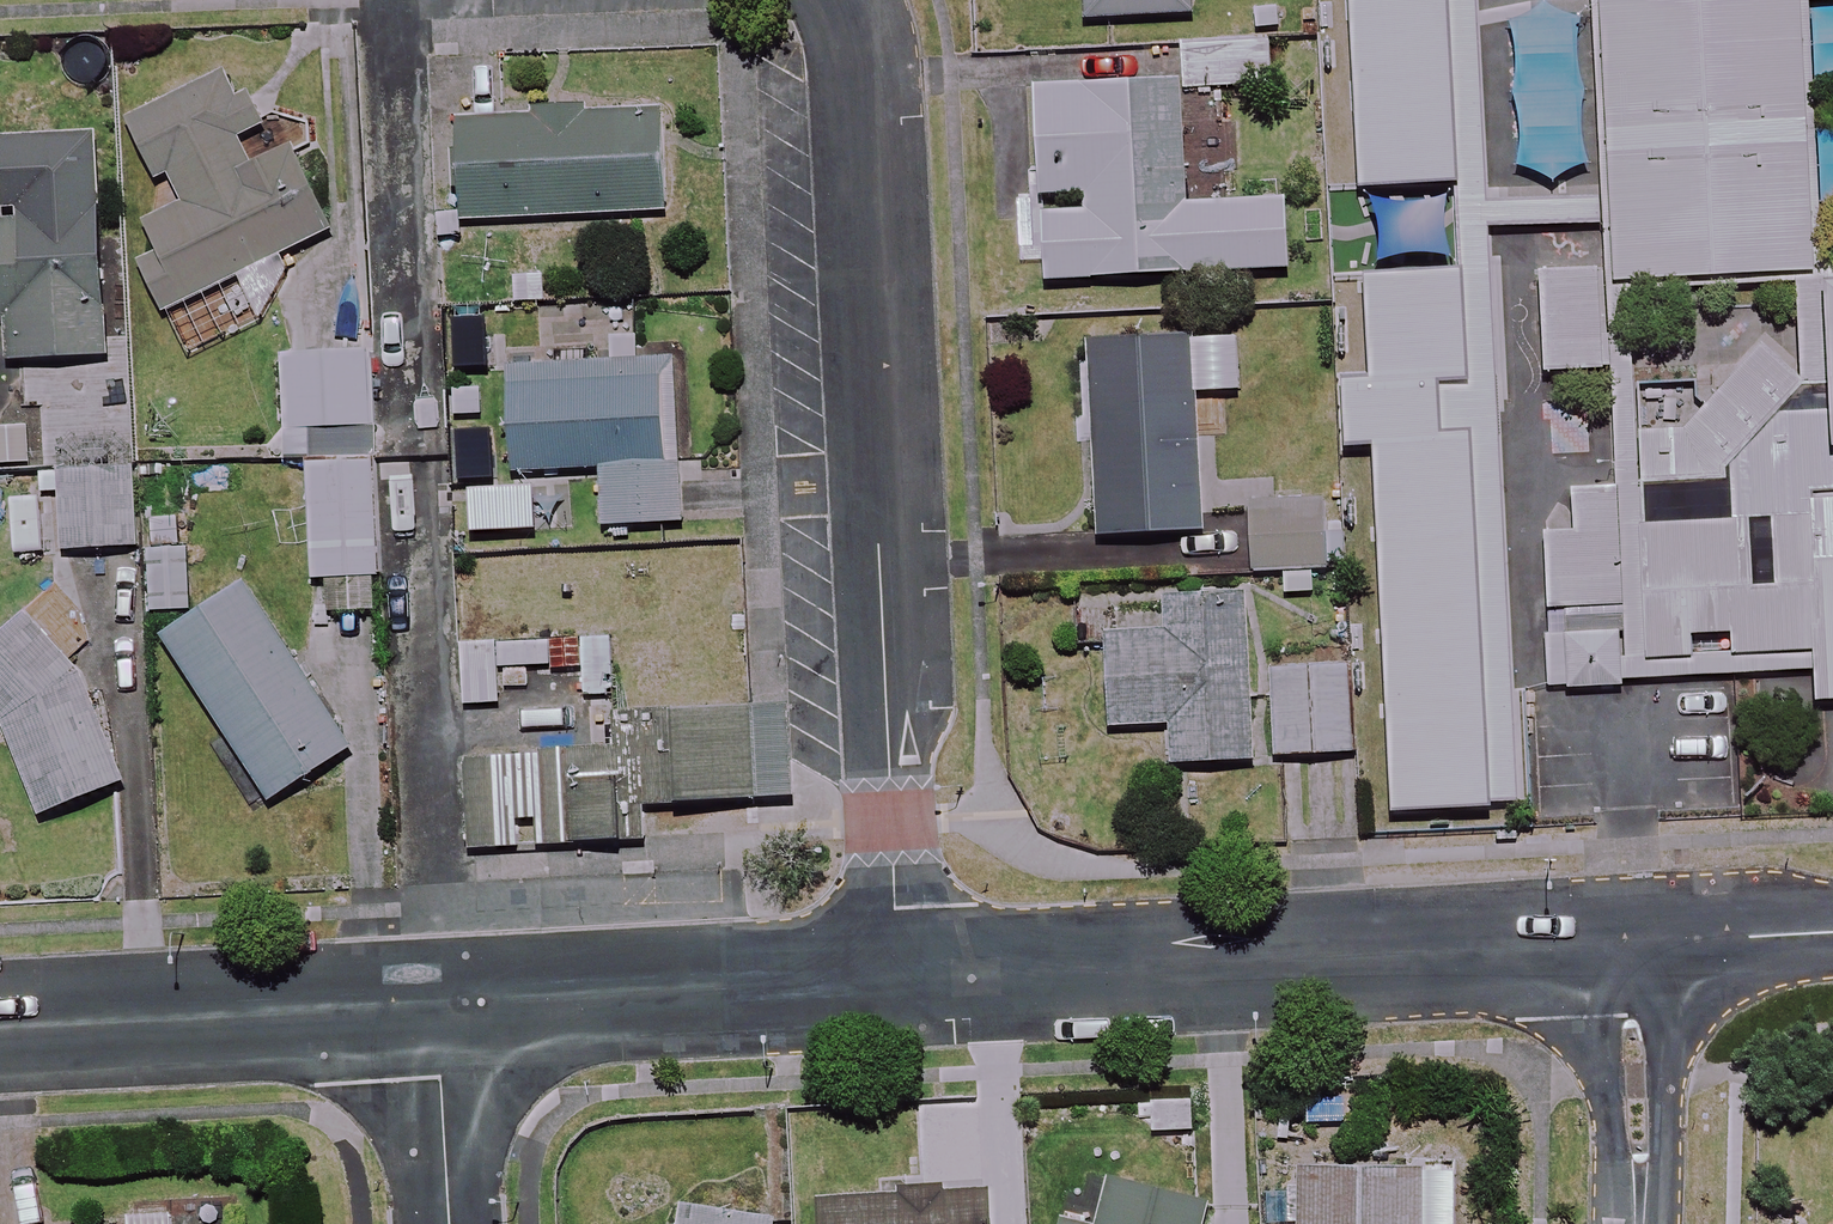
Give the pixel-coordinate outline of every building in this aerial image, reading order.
[(1189,0),(1084,0),(1085,19),(1189,15),(1189,0)] [(1399,763),(1488,759),(1457,0),(1369,0),(1399,763)] [(1597,3),(1609,286),(1806,278),(1794,0),(1675,0),(1597,3)] [(157,315),(336,231),(297,149),(262,166),(251,171),(236,140),(258,129),(233,76),(132,124),(158,179),(173,172),(189,207),(146,227),(157,315)] [(1181,206),(1175,80),(1031,88),(1037,196),(1077,194),(1078,212),(1039,214),(1043,282),(1288,269),(1285,200),(1181,206)] [(664,214),(659,114),(453,124),(458,224),(664,214)] [(93,141),(1,146),(5,224),(0,224),(0,320),(7,320),(9,362),(104,358),(93,141)] [(1595,258),(1532,260),(1537,375),(1599,372),(1595,258)] [(1802,289),(1806,381),(1752,341),(1682,409),(1624,425),(1637,654),(1802,648),(1804,692),(1832,691),(1832,288),(1802,289)] [(1239,392),(1236,338),(1087,347),(1099,538),(1202,532),(1194,395),(1239,392)] [(306,457),(375,455),(373,356),(277,359),(280,457),(306,457)] [(679,523),(671,361),(505,369),(510,472),(599,468),(602,527),(679,523)] [(375,455),(306,457),(309,580),(378,578),(375,455)] [(134,548),(132,471),(56,473),(58,549),(134,548)] [(1323,571),(1320,500),(1249,502),(1251,573),(1323,571)] [(185,518),(146,520),(150,612),(189,611),(185,518)] [(350,751),(248,587),(166,638),(268,803),(350,751)] [(1252,762),(1247,598),(1164,601),(1165,637),(1101,639),(1104,729),(1167,727),(1169,765),(1252,762)] [(95,690),(18,617),(0,636),(0,735),(4,739),(35,825),(131,790),(95,690)] [(1349,754),(1348,668),(1271,669),(1272,755),(1349,754)] [(758,813),(758,716),(660,715),(660,813),(758,813)] [(1422,1165),(1297,1166),(1297,1223),(1422,1223),(1422,1165)] [(1202,1206),(1109,1185),(1100,1223),(1198,1223),(1202,1206)] [(987,1194),(811,1203),(812,1223),(988,1223),(987,1194)] [(676,1206),(673,1223),(769,1223),(770,1219),(676,1206)] [(221,1213),(131,1217),(131,1223),(221,1223),(221,1213)]
